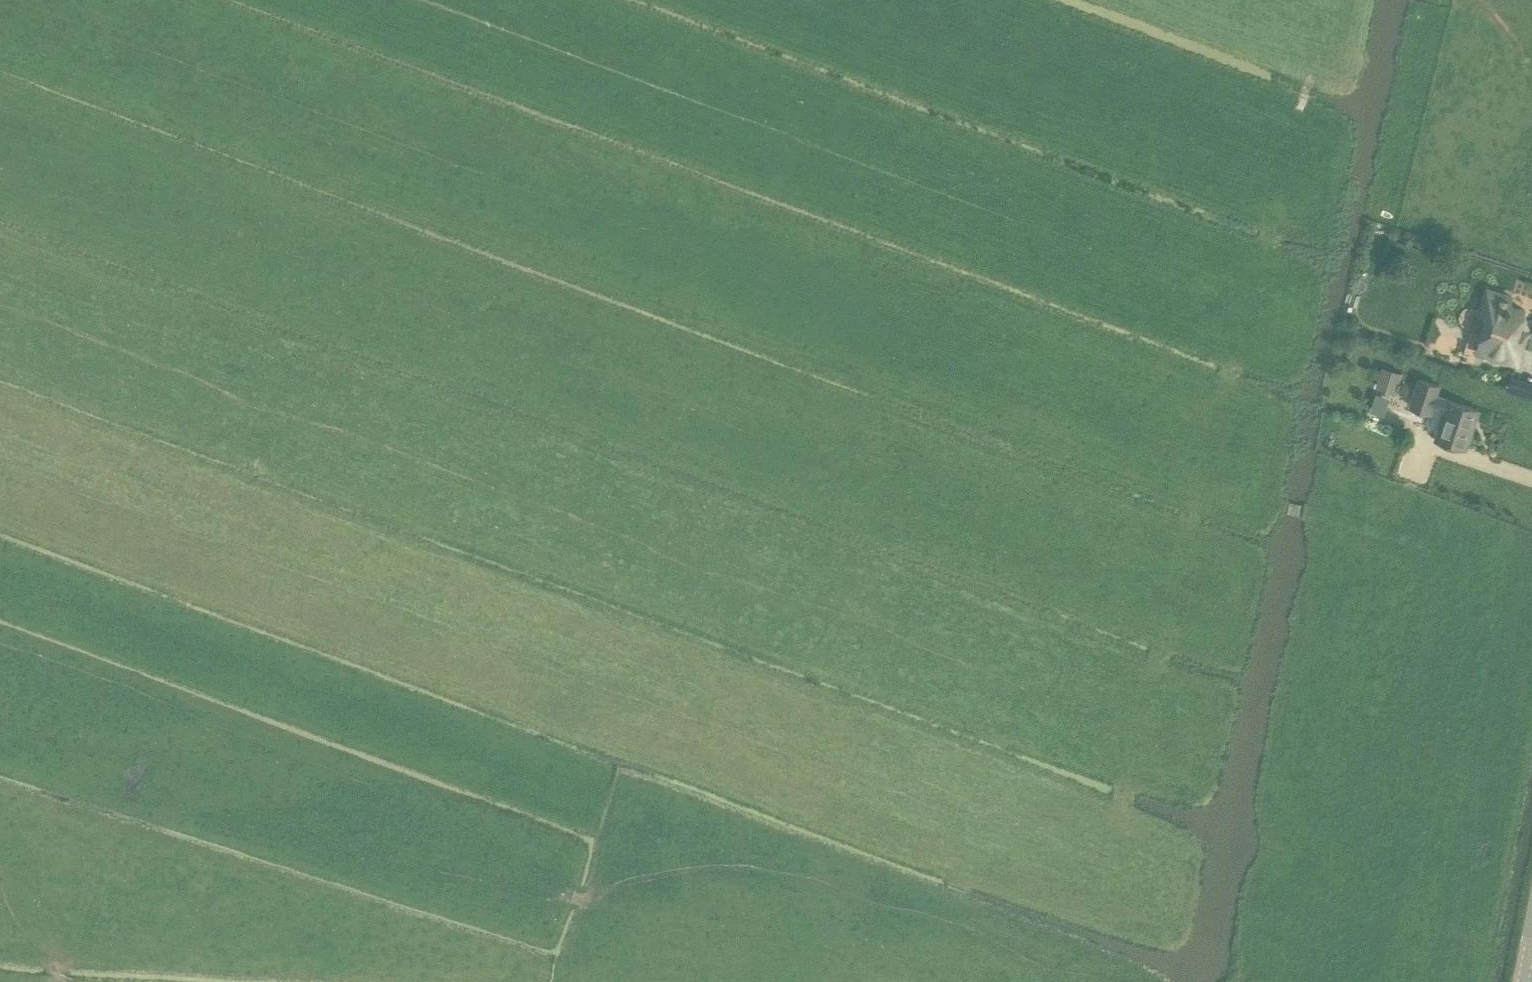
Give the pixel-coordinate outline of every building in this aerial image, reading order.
[(1516,361),(1523,338),(1517,336),(1525,309),(1509,304),(1512,296),(1489,289),(1481,312),(1488,314),(1477,348),(1516,361)] [(1382,364),(1375,386),(1395,393),(1402,371),(1382,364)] [(1479,408),(1436,394),(1439,384),(1420,378),(1411,405),(1431,411),(1433,403),(1446,407),(1436,437),(1467,447),(1479,408)] [(1390,396),(1376,391),(1370,409),(1384,414),(1390,396)]
